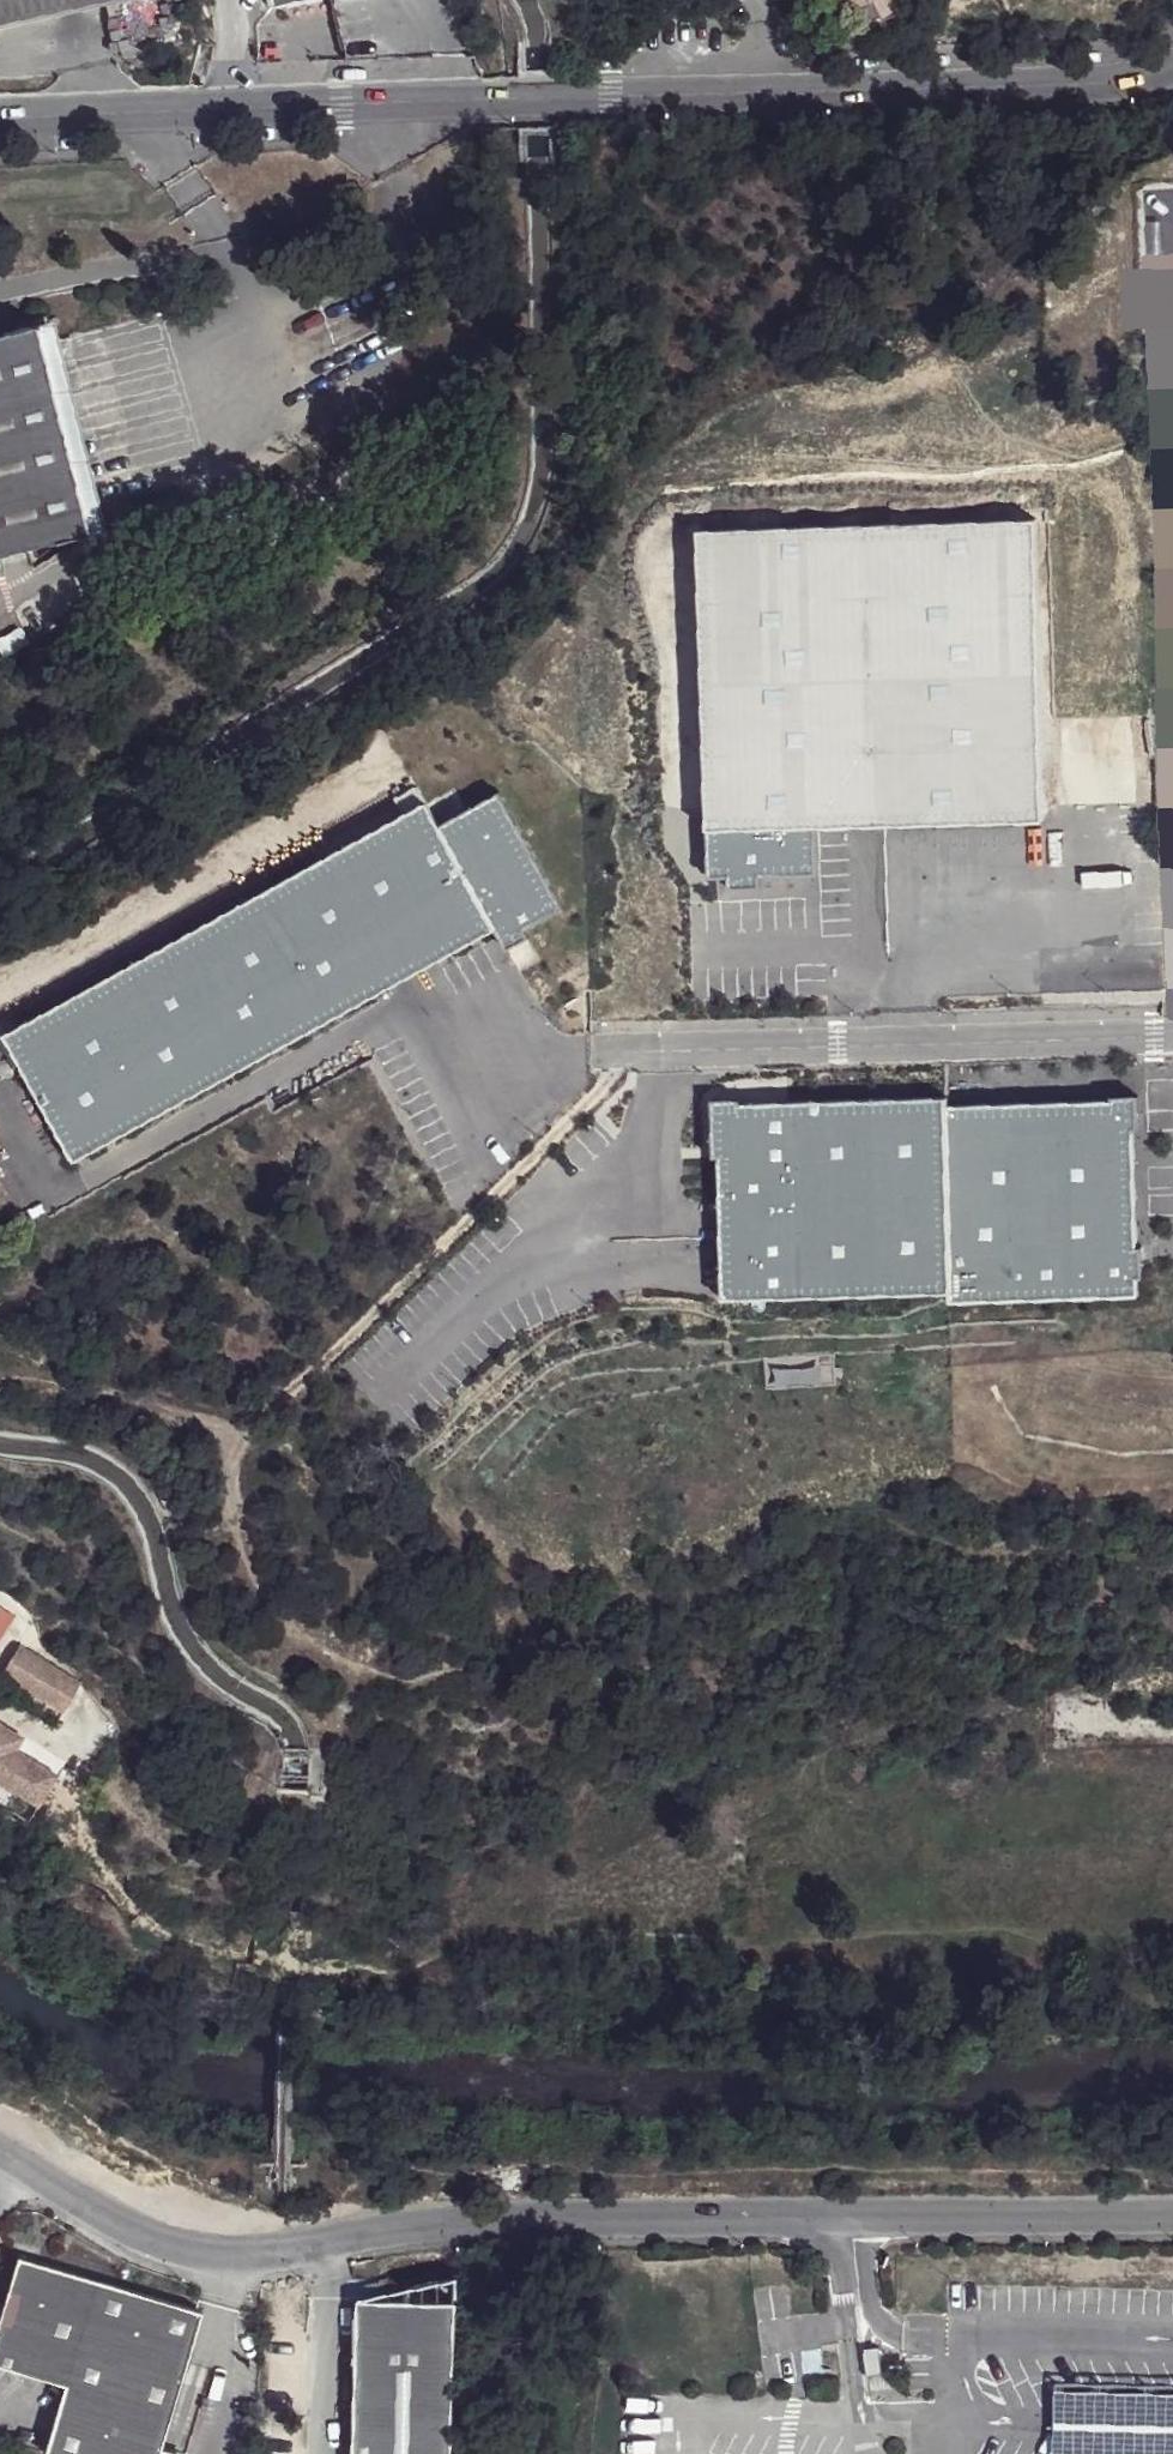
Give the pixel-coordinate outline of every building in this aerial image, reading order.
[(123,0),(0,0),(0,27),(123,0)] [(847,17),(859,12),(853,0),(840,0),(847,17)] [(859,12),(877,4),(883,17),(885,22),(895,17),(888,0),(853,0),(859,12)] [(895,17),(907,12),(902,0),(888,0),(895,17)] [(877,4),(859,12),(862,18),(877,21),(883,17),(877,4)] [(97,539),(46,330),(31,334),(83,544),(97,539)] [(83,544),(31,334),(0,342),(0,565),(83,544)] [(700,532),(710,875),(728,875),(729,888),(761,887),(761,875),(817,874),(816,823),(1041,817),(1032,522),(700,532)] [(521,925),(559,905),(497,794),(439,825),(425,799),(1,1032),(73,1162),(496,929),(506,948),(527,936),(521,925)] [(726,1295),(951,1288),(945,1104),(945,1094),(741,1099),(741,1098),(712,1099),(714,1156),(722,1156),(726,1295)] [(1139,1128),(1137,1094),(1109,1095),(1109,1098),(945,1104),(951,1288),(952,1299),(1139,1293),(1138,1277),(1144,1277),(1143,1244),(1137,1244),(1134,1129),(1139,1128)] [(80,1684),(18,1646),(2,1672),(64,1711),(80,1684)] [(29,1800),(48,1769),(17,1749),(21,1743),(12,1737),(15,1732),(0,1722),(0,1782),(29,1800)] [(324,1730),(314,1730),(315,1747),(325,1747),(324,1730)] [(24,1737),(15,1732),(12,1737),(21,1743),(24,1737)] [(48,1769),(29,1800),(39,1806),(58,1775),(48,1769)] [(45,2450),(58,2453),(164,2453),(165,2450),(209,2311),(18,2252),(0,2312),(0,2361),(65,2382),(45,2450)] [(356,2453),(453,2453),(457,2312),(360,2310),(356,2453)] [(1050,2390),(1049,2453),(1172,2453),(1172,2393),(1050,2390)]
